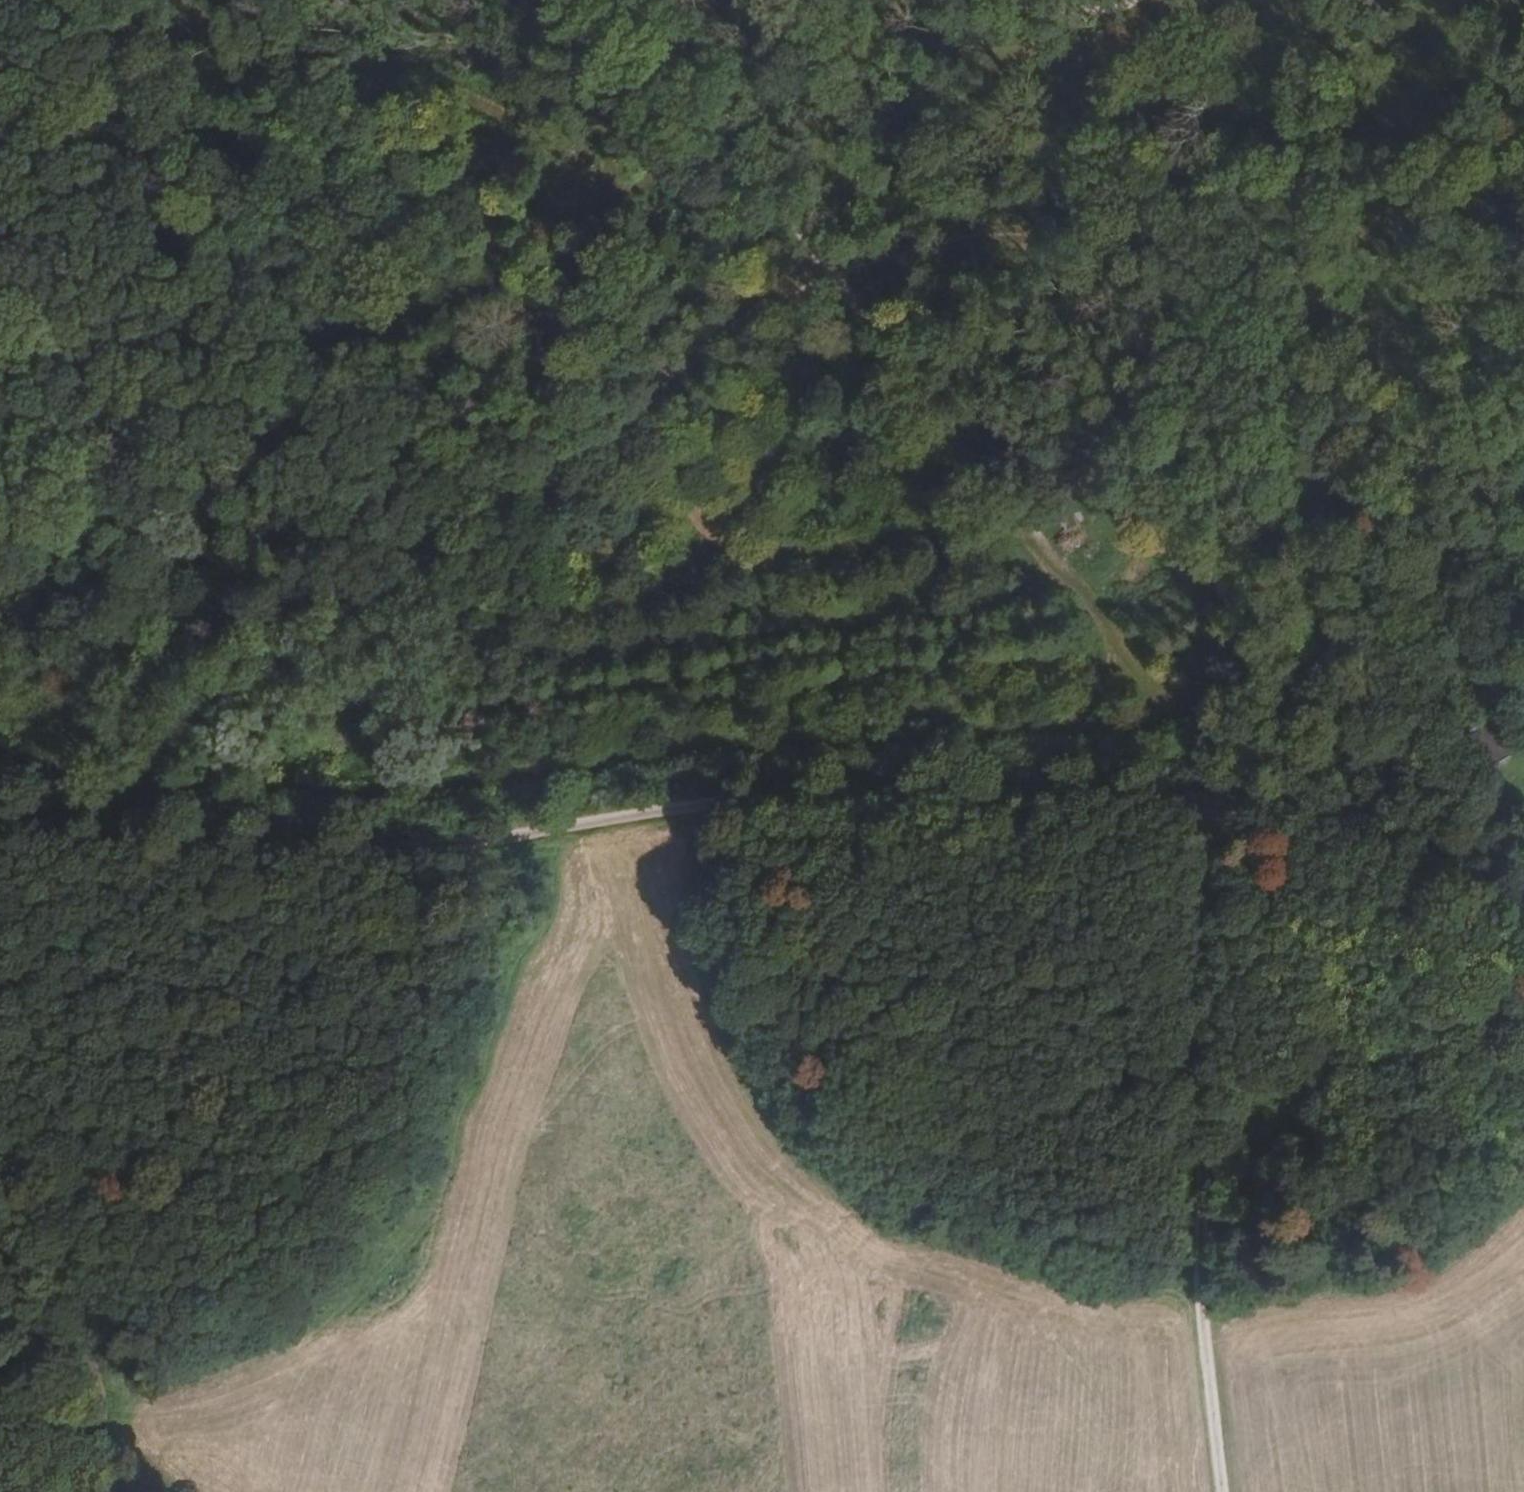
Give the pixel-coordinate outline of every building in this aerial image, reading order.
[(1491,763),(1515,756),(1505,720),(1481,727),(1491,763)]
